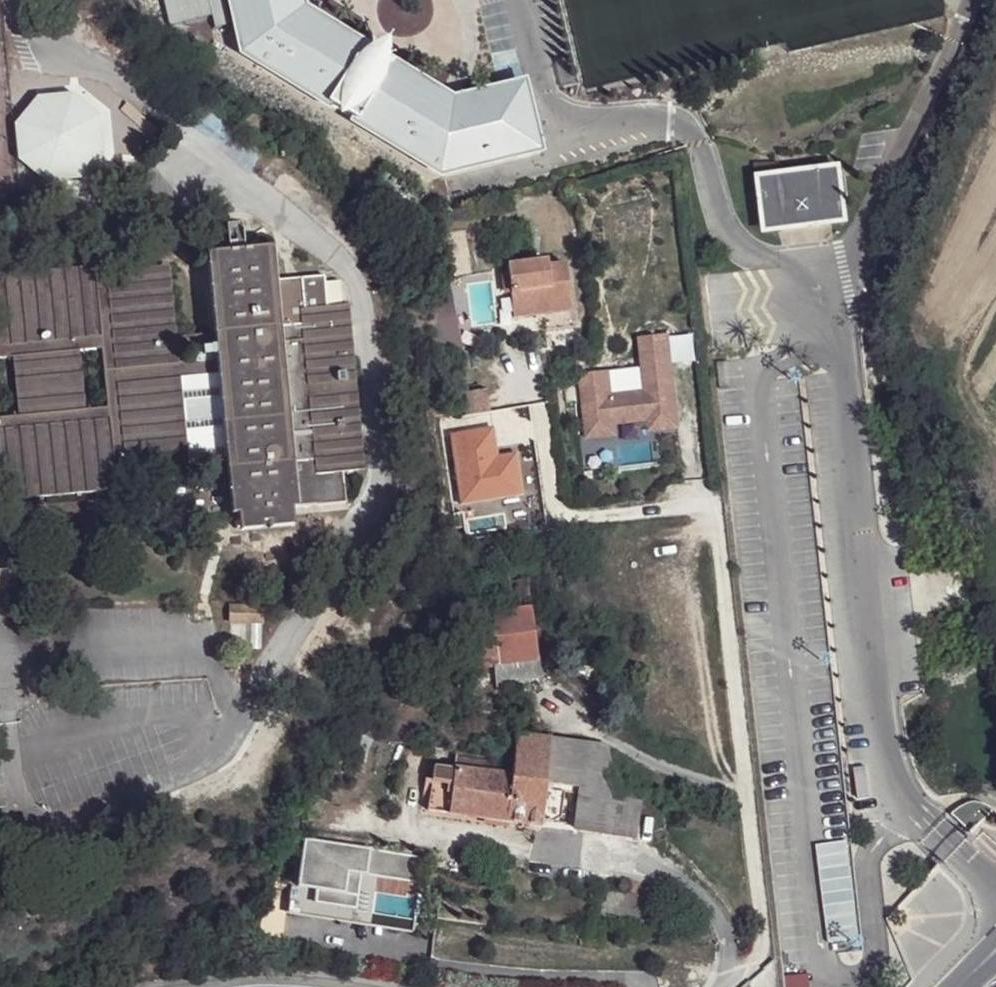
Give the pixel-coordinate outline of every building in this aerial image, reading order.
[(211,3),(211,0),(164,0),(170,27),(225,14),(222,1),(211,3)] [(240,54),(332,111),(336,106),(355,118),(352,123),(444,179),(548,154),(531,81),(456,97),(397,59),(389,74),(362,57),(371,44),(310,6),(308,0),(227,0),(240,54)] [(12,78),(29,104),(40,97),(23,71),(12,78)] [(72,99),(38,102),(15,128),(18,162),(45,184),(79,181),(101,155),(98,121),(72,99)] [(849,169),(761,179),(768,238),(855,229),(849,169)] [(273,327),(279,327),(271,246),(203,252),(214,359),(220,358),(212,279),(267,273),(273,327)] [(498,264),(507,318),(534,315),(536,330),(563,326),(557,261),(538,263),(537,260),(498,264)] [(113,467),(126,466),(127,481),(181,475),(172,380),(170,364),(160,266),(108,271),(109,286),(95,287),(94,272),(0,282),(0,358),(17,356),(24,413),(0,416),(0,495),(114,482),(113,467)] [(287,462),(294,461),(279,327),(273,327),(267,273),(212,279),(220,358),(222,374),(236,513),(291,507),(287,462)] [(341,329),(340,315),(340,306),(301,310),(301,324),(279,327),(294,461),(298,507),(320,503),(317,474),(356,470),(355,462),(354,448),(341,329)] [(610,374),(579,378),(585,442),(618,438),(617,424),(652,421),(653,430),(678,428),(670,339),(643,341),(646,394),(612,397),(610,374)] [(216,376),(222,374),(220,358),(214,359),(170,364),(172,380),(216,376)] [(231,513),(236,513),(222,374),(216,376),(231,513)] [(291,507),(298,507),(294,461),(287,462),(291,507)] [(494,466),(501,521),(518,518),(511,463),(494,466)] [(293,526),(291,507),(236,513),(238,531),(293,526)] [(526,579),(508,581),(511,603),(529,601),(526,579)] [(230,604),(230,624),(263,625),(264,605),(230,604)] [(472,633),(476,670),(497,667),(500,684),(539,679),(529,608),(489,613),(492,630),(472,633)] [(546,780),(551,741),(515,736),(510,775),(546,780)] [(606,748),(551,741),(546,780),(584,786),(616,789),(606,748)] [(540,827),(546,780),(510,775),(497,774),(482,773),(483,762),(448,758),(446,768),(428,766),(422,811),(540,827)] [(631,838),(638,794),(616,789),(584,786),(578,832),(631,838)] [(818,844),(823,943),(856,941),(851,843),(818,844)] [(416,859),(300,844),(294,891),(288,890),(285,917),(367,928),(373,879),(413,885),(416,859)]
